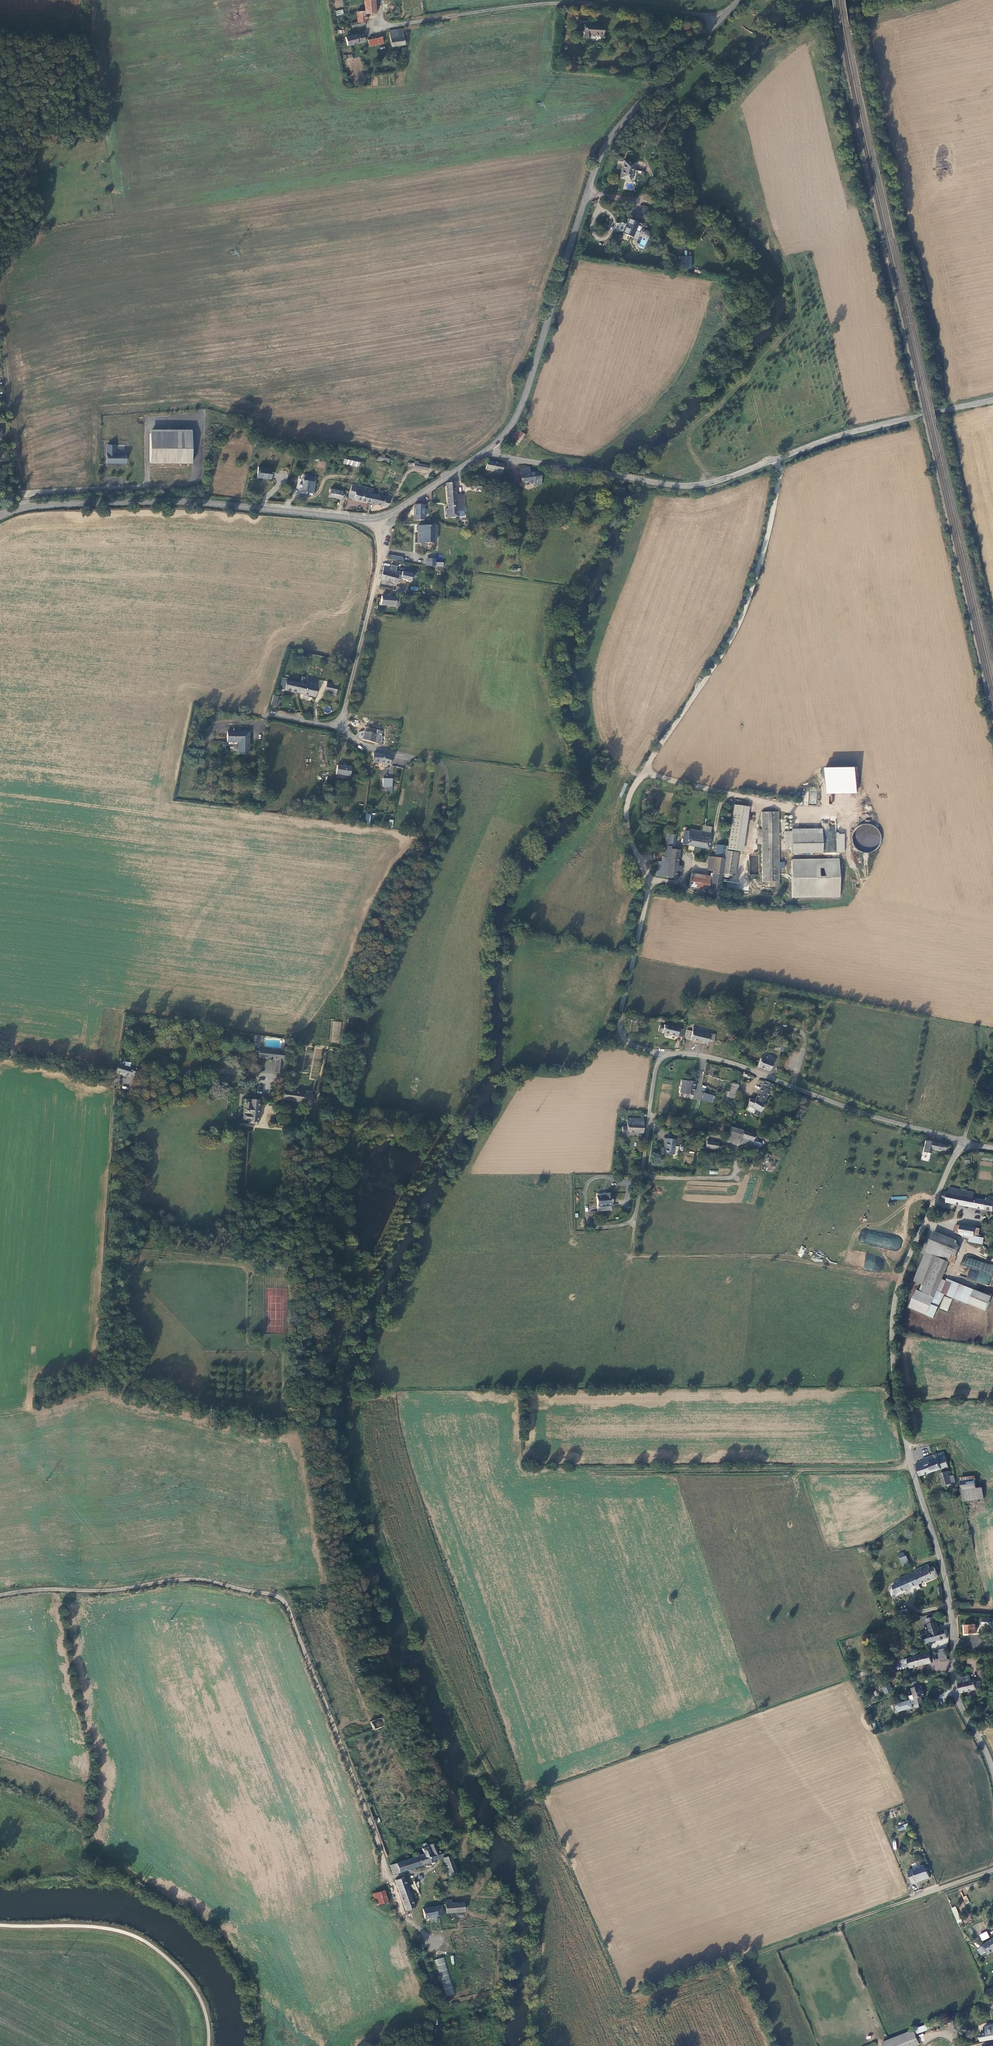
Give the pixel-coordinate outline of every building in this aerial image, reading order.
[(364,11),(356,13),(357,23),(364,22),(366,22),(365,13),(375,12),(373,0),(363,0),(364,11)] [(602,27),(584,25),(583,37),(589,38),(590,35),(601,36),(602,27)] [(388,31),(390,46),(402,45),(400,29),(388,31)] [(357,35),(345,38),(347,46),(364,43),(363,35),(357,36),(357,35)] [(381,38),(368,42),(370,48),(383,44),(381,38)] [(654,131),(661,124),(657,121),(648,131),(653,135),(655,132),(654,131)] [(634,163),(623,161),(619,179),(630,181),(634,163)] [(638,223),(628,219),(622,234),(632,238),(638,223)] [(644,248),(651,233),(645,230),(638,245),(644,248)] [(681,272),(692,268),(690,261),(686,262),(685,259),(678,262),(681,272)] [(517,447),(525,436),(517,431),(509,441),(515,445),(517,447)] [(190,434),(149,434),(149,464),(190,464),(190,434)] [(510,451),(515,445),(509,441),(505,448),(510,451)] [(106,454),(106,464),(124,464),(124,454),(114,454),(114,446),(106,446),(106,454)] [(344,455),(343,464),(358,467),(360,457),(344,455)] [(414,468),(428,470),(428,466),(418,465),(418,462),(415,461),(414,464),(414,468)] [(502,466),(487,462),(485,470),(500,474),(502,466)] [(269,468),(257,466),(255,477),(261,478),(261,476),(268,477),(269,468)] [(528,468),(519,469),(520,484),(533,483),(533,487),(541,486),(540,474),(529,474),(528,468)] [(302,480),(301,479),(300,483),(298,483),(297,486),(300,487),(299,492),(312,494),(314,481),(302,480)] [(455,483),(445,484),(446,495),(446,509),(443,509),(444,519),(457,518),(456,512),(463,512),(462,495),(455,495),(455,483)] [(346,497),(369,503),(371,493),(372,489),(358,486),(350,484),(349,488),(348,493),(346,497)] [(341,491),(329,490),(328,498),(340,499),(341,491)] [(387,508),(389,498),(381,496),(377,495),(371,493),(369,503),(387,508)] [(423,506),(414,505),(413,520),(423,521),(423,506)] [(433,527),(417,527),(417,544),(433,544),(433,527)] [(423,563),(423,564),(423,567),(432,568),(432,565),(432,564),(432,560),(424,560),(423,563)] [(396,571),(384,567),(380,579),(397,584),(401,574),(395,573),(396,571)] [(394,598),(380,597),(379,605),(393,606),(394,605),(394,599),(394,598)] [(305,677),(301,677),(300,684),(298,693),(314,697),(318,681),(308,679),(307,686),(303,685),(305,677)] [(279,689),(298,693),(300,684),(281,679),(279,689)] [(333,685),(326,683),(324,690),(332,692),(331,695),(335,695),(338,683),(334,682),(333,685)] [(357,731),(356,737),(362,741),(378,744),(381,731),(365,728),(364,732),(357,731)] [(248,732),(227,731),(227,742),(238,742),(237,754),(247,755),(248,732)] [(388,764),(389,758),(385,758),(385,756),(372,754),(372,759),(372,762),(388,764)] [(335,775),(349,777),(350,768),(343,767),(336,766),(335,775)] [(857,767),(825,767),(825,793),(856,794),(857,767)] [(722,874),(734,875),(738,851),(742,851),(749,807),(735,804),(729,846),(727,845),(725,858),(722,874)] [(344,817),(323,813),(322,812),(321,816),(323,816),(343,821),(344,817)] [(761,838),(762,881),(768,881),(769,886),(780,886),(778,812),(761,812),(761,829),(758,829),(758,838),(761,838)] [(851,831),(855,847),(860,853),(864,858),(864,860),(865,860),(871,855),(873,854),(873,852),(883,843),(880,833),(869,819),(859,822),(858,822),(859,825),(851,831)] [(683,836),(682,844),(708,848),(711,832),(689,829),(687,826),(685,825),(684,830),(688,830),(687,837),(683,836)] [(791,847),(791,853),(820,853),(819,836),(813,836),(813,829),(790,829),(790,832),(791,847)] [(836,833),(836,852),(844,852),(845,833),(836,833)] [(671,846),(672,846),(673,834),(666,834),(665,845),(671,846)] [(671,846),(665,845),(664,857),(669,857),(667,876),(667,877),(676,878),(677,870),(677,865),(679,849),(671,848),(671,846)] [(713,869),(710,887),(720,889),(722,874),(725,858),(723,857),(724,852),(720,851),(721,849),(716,848),(715,856),(709,855),(708,862),(714,863),(713,869)] [(658,875),(667,876),(669,857),(664,857),(663,861),(660,861),(658,875)] [(791,859),(791,898),(838,897),(838,859),(791,859)] [(691,877),(689,886),(707,889),(708,880),(691,877)] [(339,1043),(341,1022),(331,1021),(329,1042),(339,1043)] [(664,1033),(682,1037),(684,1029),(665,1025),(664,1026),(660,1026),(659,1031),(663,1031),(663,1033),(664,1033)] [(709,1033),(710,1030),(701,1028),(693,1026),(692,1031),(690,1039),(707,1042),(708,1039),(709,1033)] [(288,1053),(257,1051),(256,1058),(267,1059),(266,1061),(267,1063),(269,1063),(271,1061),(270,1059),(275,1060),(280,1060),(279,1073),(286,1074),(288,1053)] [(758,1066),(770,1070),(774,1058),(767,1056),(766,1060),(761,1058),(758,1066)] [(133,1079),(134,1078),(136,1071),(131,1070),(131,1072),(117,1067),(114,1074),(114,1076),(128,1080),(129,1078),(133,1079)] [(687,1082),(682,1081),(679,1093),(693,1095),(695,1082),(687,1080),(687,1082)] [(753,1113),(757,1115),(758,1116),(764,1103),(763,1103),(772,1085),(764,1081),(754,1099),(749,1098),(747,1104),(755,1109),(753,1113)] [(728,1082),(727,1091),(736,1093),(737,1084),(728,1082)] [(314,1097),(314,1094),(291,1091),(285,1090),(284,1100),(315,1103),(315,1097),(314,1097)] [(711,1103),(713,1096),(704,1093),(702,1101),(711,1103)] [(257,1124),(259,1102),(259,1100),(245,1099),(243,1121),(248,1121),(248,1123),(257,1124)] [(623,1126),(623,1135),(629,1136),(629,1132),(643,1133),(644,1124),(643,1124),(643,1119),(628,1118),(627,1126),(623,1126)] [(726,1141),(726,1142),(737,1145),(738,1144),(750,1147),(753,1140),(741,1137),(743,1131),(730,1127),(726,1141)] [(741,1137),(753,1140),(755,1135),(743,1131),(741,1137)] [(665,1144),(664,1155),(674,1156),(674,1153),(678,1153),(679,1148),(675,1148),(676,1141),(667,1140),(664,1140),(664,1143),(665,1144)] [(933,1142),(926,1140),(923,1151),(930,1153),(931,1149),(940,1151),(940,1150),(944,1151),(945,1146),(933,1143),(933,1142)] [(707,1141),(706,1148),(718,1150),(719,1144),(707,1141)] [(316,1158),(325,1160),(328,1154),(319,1151),(317,1155),(316,1158)] [(684,1161),(692,1164),(693,1157),(686,1155),(684,1161)] [(992,1210),(992,1201),(989,1201),(979,1199),(979,1198),(973,1197),(974,1192),(950,1187),(949,1192),(945,1191),(942,1199),(946,1201),(992,1210)] [(597,1198),(598,1208),(611,1208),(611,1195),(605,1196),(606,1197),(597,1198)] [(961,1225),(960,1233),(979,1237),(979,1235),(977,1235),(979,1228),(961,1225)] [(895,1250),(898,1239),(861,1230),(859,1242),(895,1250)] [(978,1244),(979,1237),(960,1233),(959,1233),(963,1241),(978,1244)] [(914,1281),(922,1284),(934,1255),(945,1260),(948,1261),(951,1255),(956,1244),(933,1235),(914,1281)] [(863,1268),(874,1271),(877,1256),(866,1253),(863,1268)] [(938,1277),(945,1260),(934,1255),(922,1284),(919,1290),(930,1294),(938,1277)] [(967,1278),(991,1285),(992,1278),(992,1264),(965,1256),(962,1265),(970,1267),(967,1278)] [(282,1262),(271,1261),(270,1268),(273,1268),(273,1266),(281,1267),(281,1269),(280,1269),(280,1271),(284,1272),(284,1269),(285,1270),(286,1264),(282,1263),(282,1262)] [(940,1292),(945,1281),(938,1277),(930,1294),(930,1296),(933,1297),(926,1315),(933,1317),(943,1294),(940,1292)] [(945,1281),(940,1292),(943,1294),(985,1310),(991,1296),(973,1289),(973,1290),(952,1281),(951,1283),(945,1281)] [(916,1290),(909,1307),(926,1315),(933,1297),(930,1296),(916,1290)] [(947,1311),(952,1299),(944,1296),(939,1308),(947,1311)] [(924,1461),(916,1463),(920,1476),(948,1468),(944,1452),(923,1458),(924,1461)] [(946,1487),(947,1489),(953,1488),(952,1484),(950,1477),(948,1472),(940,1474),(944,1488),(946,1487)] [(962,1482),(964,1502),(984,1498),(983,1488),(977,1488),(975,1480),(962,1482)] [(906,1557),(900,1559),(903,1566),(909,1564),(906,1557)] [(919,1584),(938,1576),(934,1568),(930,1570),(928,1565),(914,1571),(914,1572),(919,1584)] [(916,1586),(919,1584),(914,1572),(907,1576),(899,1579),(900,1582),(892,1586),(896,1594),(916,1586)] [(925,1644),(930,1643),(947,1637),(944,1627),(938,1629),(934,1615),(926,1617),(931,1634),(923,1636),(925,1644)] [(992,1627),(992,1620),(981,1619),(981,1627),(992,1627)] [(966,1625),(966,1634),(976,1633),(975,1624),(966,1625)] [(948,1659),(945,1648),(938,1650),(940,1661),(948,1659)] [(931,1663),(929,1652),(907,1658),(910,1668),(931,1663)] [(960,1694),(977,1689),(976,1689),(981,1687),(979,1681),(975,1682),(974,1680),(970,1681),(968,1676),(958,1679),(959,1684),(958,1685),(960,1694)] [(882,1685),(884,1694),(892,1692),(889,1683),(882,1685)] [(924,1696),(921,1685),(911,1688),(913,1695),(908,1696),(910,1701),(897,1705),(899,1712),(912,1707),(912,1705),(914,1704),(915,1708),(920,1707),(919,1704),(923,1703),(921,1697),(924,1696)] [(373,1729),(383,1726),(381,1718),(370,1722),(373,1729)] [(441,1856),(436,1842),(435,1840),(433,1841),(433,1840),(432,1839),(431,1838),(430,1838),(429,1839),(429,1840),(430,1842),(426,1844),(425,1842),(422,1844),(424,1847),(422,1849),(424,1853),(405,1860),(391,1865),(390,1865),(394,1874),(431,1861),(430,1860),(441,1856)] [(449,1874),(457,1872),(452,1854),(444,1856),(449,1874)] [(390,1860),(391,1865),(405,1860),(403,1855),(390,1860)] [(913,1870),(908,1872),(913,1885),(930,1878),(928,1872),(926,1873),(924,1866),(913,1870)] [(404,1877),(395,1880),(406,1909),(415,1906),(412,1900),(411,1897),(404,1877)] [(388,1902),(384,1890),(373,1894),(377,1905),(388,1902)] [(446,1912),(465,1911),(464,1901),(452,1902),(445,1903),(446,1912)] [(423,1909),(425,1918),(426,1918),(438,1914),(443,1913),(441,1903),(427,1907),(423,1909)] [(959,1918),(961,1918),(956,1906),(952,1907),(958,1922),(960,1922),(959,1918)] [(979,1935),(982,1941),(990,1937),(986,1931),(979,1935)] [(992,1950),(992,1938),(983,1946),(986,1951),(988,1954),(992,1950)] [(445,1957),(435,1960),(444,1996),(454,1994),(445,1957)] [(453,2009),(459,2006),(456,2001),(450,2004),(453,2009)] [(883,2043),(885,2045),(917,2045),(920,2045),(916,2035),(947,2022),(945,2017),(899,2037),(883,2043)] [(981,2040),(992,2038),(992,2022),(986,2023),(987,2030),(980,2031),(981,2040)]
